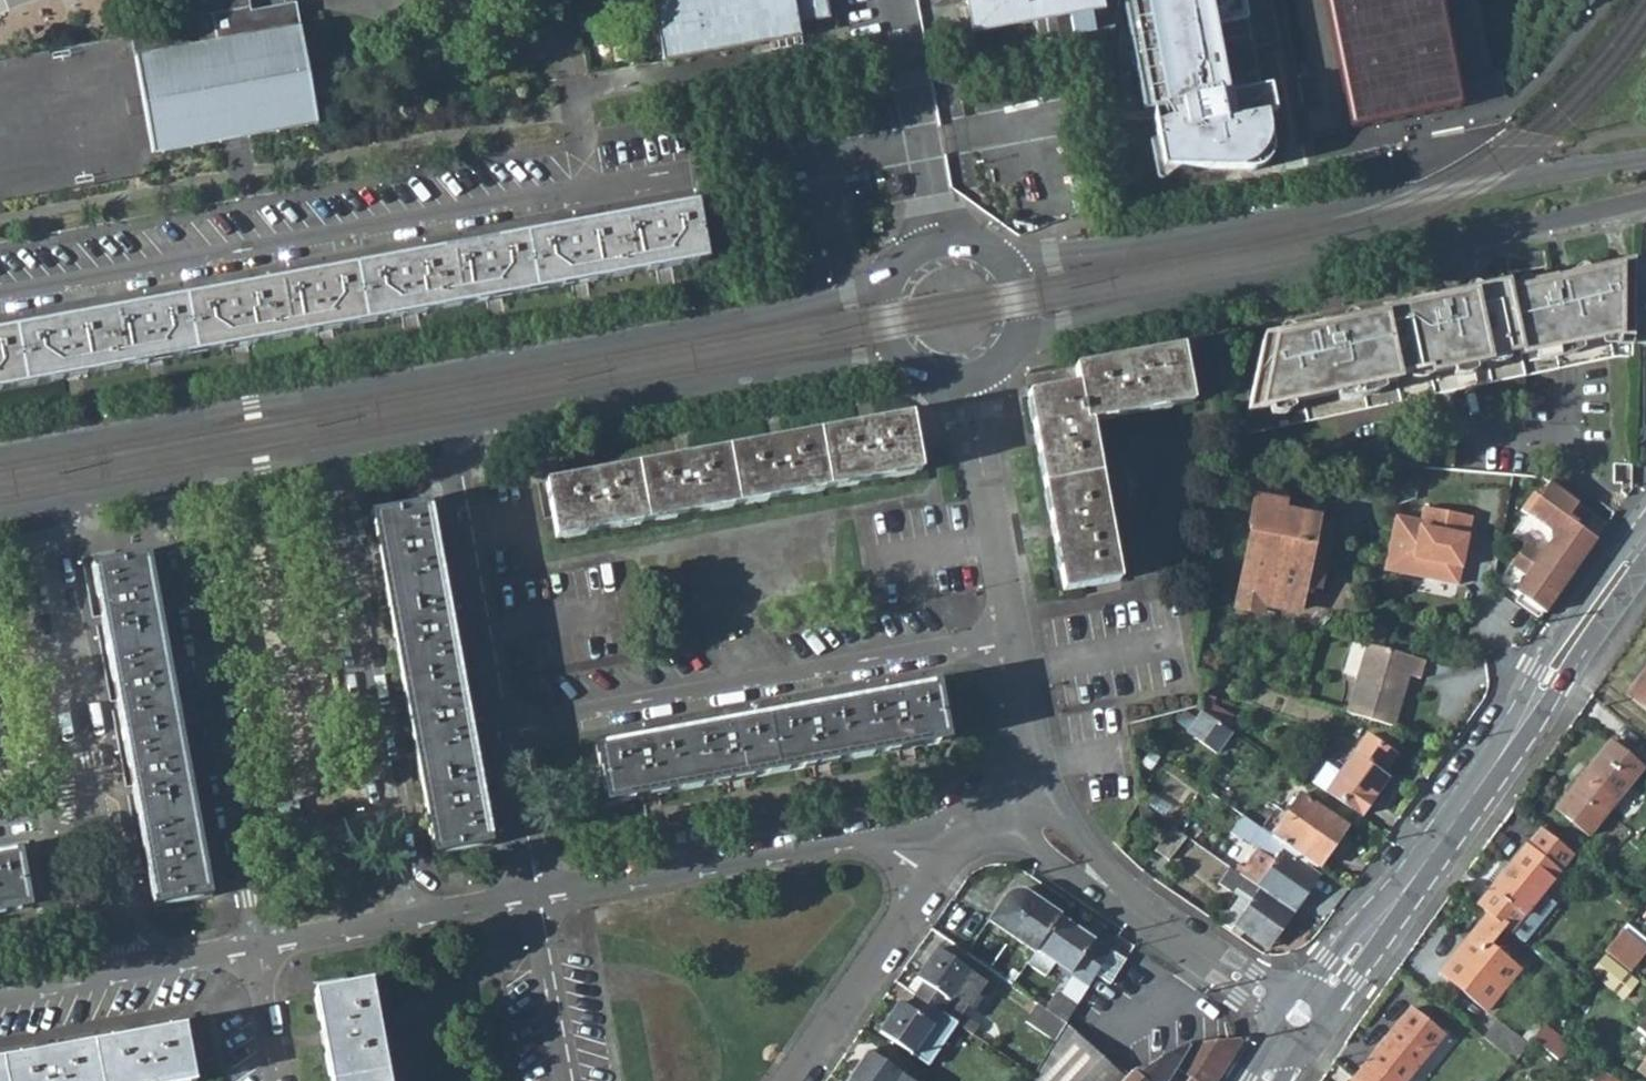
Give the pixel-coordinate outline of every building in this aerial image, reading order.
[(186,5),(175,7),(178,26),(252,12),(249,0),(185,0),(186,5)] [(656,4),(663,43),(666,62),(770,44),(803,38),(800,25),(832,19),(828,0),(682,0),(656,4)] [(975,33),(1040,21),(1060,17),(1074,14),(1078,36),(1099,32),(1095,11),(1109,9),(1108,0),(968,0),(975,33)] [(1163,168),(1250,181),(1256,179),(1260,176),(1267,167),(1269,160),(1269,150),(1263,113),(1272,110),(1268,84),(1259,85),(1246,16),(1244,0),(1150,0),(1144,1),(1163,105),(1166,105),(1169,117),(1154,124),(1163,168)] [(1346,129),(1346,130),(1347,130),(1348,130),(1424,116),(1458,109),(1459,109),(1459,108),(1460,108),(1460,107),(1439,0),(1321,0),(1346,129)] [(1151,107),(1163,105),(1144,1),(1131,4),(1136,25),(1151,107)] [(252,12),(178,26),(131,34),(152,152),(318,123),(299,4),(252,12)] [(663,43),(656,4),(637,8),(644,47),(653,45),(663,43)] [(1040,21),(1041,29),(1062,24),(1060,17),(1040,21)] [(804,47),(803,38),(770,44),(771,52),(804,47)] [(716,203),(0,333),(0,391),(726,259),(716,203)] [(1540,274),(1536,260),(1502,266),(1505,281),(1540,274)] [(1630,270),(1632,359),(1632,363),(1645,363),(1645,263),(1630,270)] [(1499,283),(1379,307),(1381,318),(1268,341),(1269,345),(1259,347),(1242,435),(1404,402),(1404,399),(1420,396),(1421,399),(1494,385),(1493,382),(1510,378),(1511,381),(1614,361),(1632,359),(1630,270),(1620,273),(1619,267),(1501,292),(1499,285),(1499,283)] [(1078,367),(1081,384),(1031,395),(1072,590),(1125,580),(1094,422),(1193,401),(1182,345),(1078,367)] [(549,483),(560,539),(923,469),(913,415),(549,483)] [(1570,515),(1580,502),(1551,480),(1541,494),(1537,492),(1534,492),(1523,509),(1528,513),(1550,528),(1552,539),(1543,553),(1526,541),(1511,563),(1527,575),(1516,591),(1546,612),(1598,539),(1577,523),(1579,521),(1570,515)] [(1284,511),(1285,503),(1257,497),(1250,528),(1253,529),(1238,606),(1262,612),(1264,602),(1300,610),(1305,583),(1319,586),(1332,524),(1317,521),(1317,518),(1284,511)] [(374,516),(434,856),(490,846),(430,505),(374,516)] [(1393,517),(1387,573),(1463,581),(1469,525),(1393,517)] [(1216,571),(1234,575),(1238,557),(1219,553),(1216,571)] [(120,562),(96,566),(153,904),(209,895),(153,557),(152,556),(120,562)] [(1358,675),(1367,643),(1354,639),(1345,671),(1358,675)] [(1395,724),(1409,676),(1420,679),(1426,659),(1367,643),(1358,675),(1348,711),(1395,724)] [(1627,690),(1645,707),(1645,666),(1627,690)] [(950,740),(939,685),(597,748),(607,804),(950,740)] [(1208,717),(1220,700),(1203,693),(1198,706),(1196,709),(1202,713),(1208,717)] [(1219,752),(1232,734),(1208,717),(1202,713),(1189,732),(1219,752)] [(1336,779),(1320,770),(1310,787),(1323,796),(1327,790),(1360,814),(1388,775),(1382,771),(1395,753),(1367,733),(1336,779)] [(1642,764),(1609,737),(1556,804),(1589,831),(1642,764)] [(1153,814),(1145,757),(1131,758),(1138,803),(1153,814)] [(1349,824),(1303,793),(1274,835),(1291,847),(1318,866),(1322,861),(1323,862),(1349,824)] [(1138,803),(1143,831),(1156,829),(1153,814),(1138,803)] [(1295,909),(1321,873),(1289,850),(1291,847),(1274,835),(1243,814),(1232,831),(1243,838),(1245,835),(1257,844),(1277,859),(1264,878),(1243,864),(1238,871),(1293,908),(1295,909)] [(1526,845),(1523,843),(1475,903),(1487,912),(1504,926),(1508,929),(1539,892),(1572,852),(1541,827),(1526,845)] [(1174,828),(1158,852),(1173,862),(1189,838),(1174,828)] [(1277,859),(1257,844),(1243,864),(1264,878),(1277,859)] [(20,854),(0,858),(0,914),(29,909),(20,854)] [(1239,923),(1270,946),(1295,909),(1293,908),(1238,871),(1228,887),(1236,892),(1241,886),(1247,890),(1252,894),(1233,919),(1239,923)] [(1009,894),(991,921),(1036,952),(1062,915),(1029,893),(1024,890),(1018,888),(1014,890),(1009,894)] [(1225,922),(1235,929),(1239,923),(1233,919),(1252,894),(1247,890),(1225,922)] [(1552,902),(1539,892),(1508,929),(1519,938),(1522,940),(1552,902)] [(1504,956),(1490,944),(1504,926),(1487,912),(1438,972),(1485,1009),(1517,968),(1504,956)] [(1097,938),(1062,915),(1036,952),(1028,965),(1049,979),(1059,963),(1091,984),(1098,974),(1113,949),(1097,938)] [(1504,926),(1490,944),(1504,956),(1519,938),(1508,929),(1504,926)] [(1645,950),(1645,945),(1623,926),(1606,946),(1632,967),(1645,950)] [(914,994),(958,1025),(975,1036),(981,1026),(964,1014),(986,981),(936,947),(916,977),(923,982),(914,994)] [(1130,959),(1113,949),(1098,974),(1113,984),(1130,959)] [(372,981),(316,992),(331,1080),(389,1080),(372,981)] [(1078,1006),(1057,992),(1046,1008),(1067,1022),(1068,1021),(1078,1006)] [(928,1069),(958,1025),(914,994),(906,1006),(899,1001),(879,1030),(913,1055),(912,1057),(928,1069)] [(1040,1004),(1028,1021),(1056,1041),(1067,1022),(1046,1008),(1040,1004)] [(1408,1008),(1355,1074),(1363,1080),(1404,1080),(1441,1035),(1408,1008)] [(1635,1028),(1645,1037),(1645,1015),(1635,1028)] [(1484,1032),(1516,1058),(1534,1035),(1538,1031),(1530,1025),(1521,1035),(1497,1017),(1484,1032)] [(1561,1057),(1573,1041),(1547,1020),(1538,1031),(1534,1035),(1561,1057)] [(1033,1076),(1030,1080),(1121,1080),(1125,1077),(1068,1021),(1067,1022),(1056,1041),(1033,1076)] [(187,1028),(0,1061),(0,1080),(195,1080),(187,1028)] [(1121,1080),(1168,1080),(1171,1074),(1175,1065),(1184,1071),(1190,1076),(1189,1080),(1218,1080),(1242,1038),(1183,1043),(1130,1071),(1125,1077),(1121,1080)] [(873,1054),(855,1080),(912,1080),(873,1054)] [(1637,1067),(1645,1074),(1645,1056),(1637,1067)] [(1184,1071),(1175,1065),(1171,1074),(1179,1079),(1184,1071)] [(1593,1080),(1622,1080),(1604,1067),(1593,1080)]
